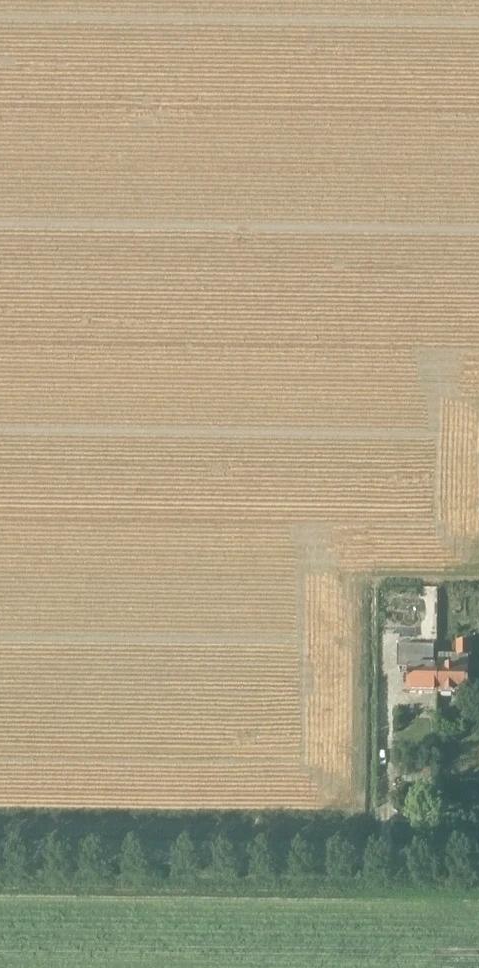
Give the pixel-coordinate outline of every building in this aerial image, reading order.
[(467,694),(467,669),(468,642),(457,642),(457,655),(437,654),(437,668),(437,693),(467,694)] [(432,668),(432,646),(396,646),(396,668),(406,669),(406,693),(437,693),(437,668),(432,668)]
